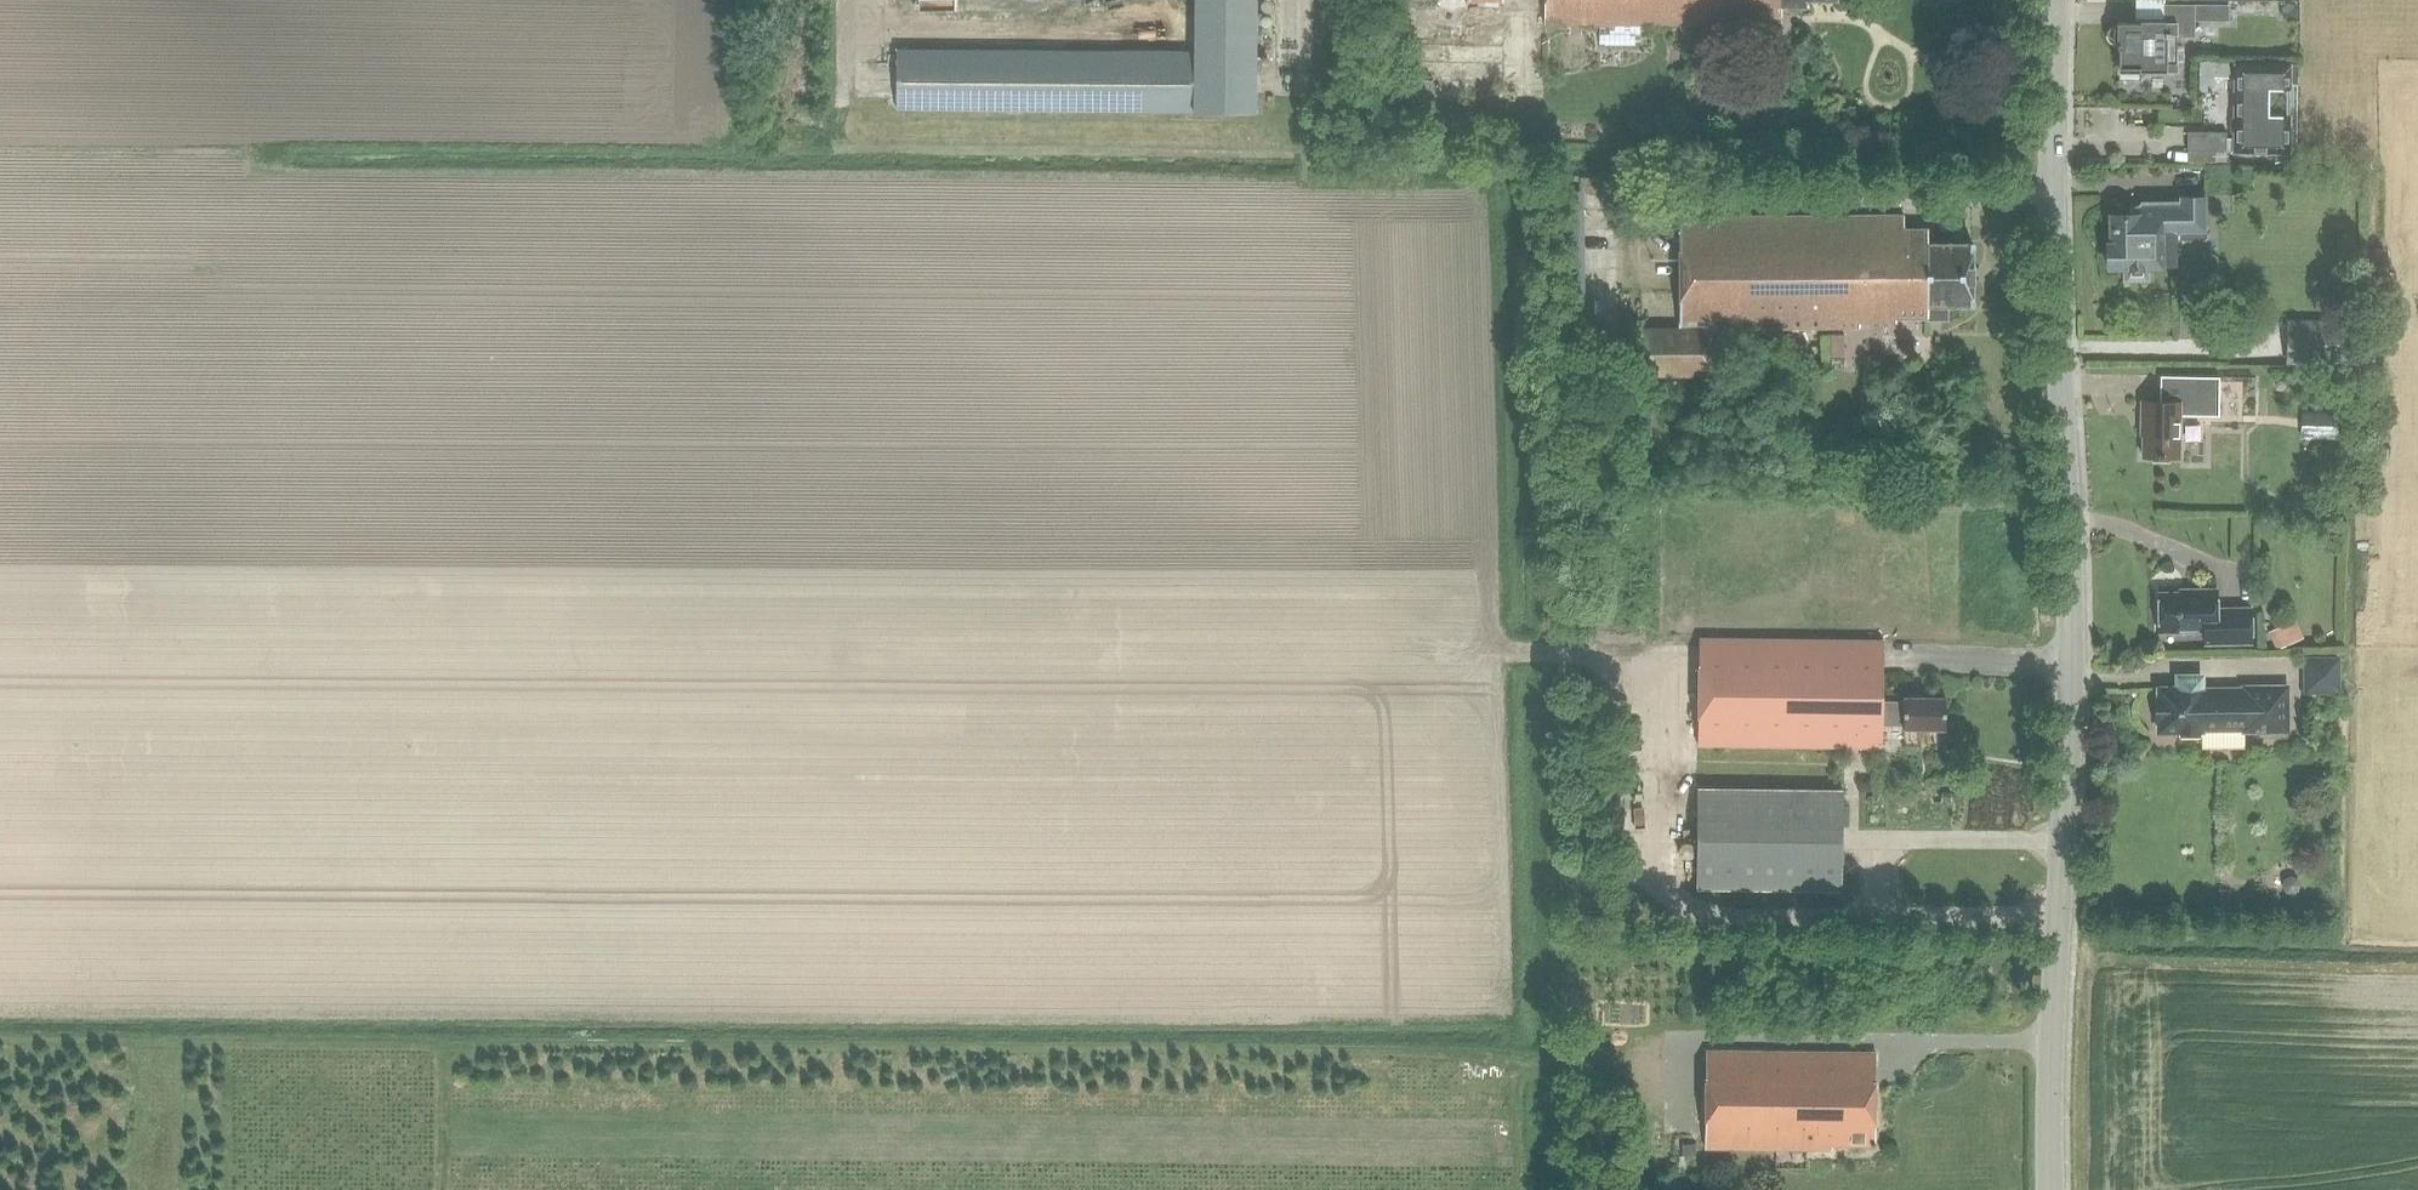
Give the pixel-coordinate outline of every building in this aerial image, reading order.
[(1257,0),(1194,0),(1194,52),(898,51),(898,82),(897,109),(1142,111),(1195,111),(1195,112),(1256,113),(1257,0)] [(1545,24),(1600,24),(1641,24),(1749,25),(1749,16),(1781,16),(1781,5),(1808,5),(1808,0),(1545,0),(1545,24)] [(2108,34),(2108,36),(2108,37),(2108,38),(2109,39),(2110,41),(2111,42),(2112,43),(2113,43),(2115,44),(2117,44),(2117,48),(2118,48),(2118,49),(2120,49),(2120,68),(2140,68),(2140,71),(2166,71),(2166,64),(2177,64),(2177,36),(2195,36),(2195,22),(2230,22),(2230,6),(2194,6),(2166,5),(2166,24),(2157,24),(2157,21),(2150,21),(2150,23),(2118,23),(2117,27),(2115,27),(2113,27),(2112,28),(2110,29),(2110,30),(2109,31),(2108,32),(2108,34)] [(2200,60),(2199,76),(2213,77),(2214,61),(2200,60)] [(2236,152),(2290,153),(2291,65),(2237,65),(2236,152)] [(2226,152),(2227,133),(2188,132),(2188,151),(2226,152)] [(2108,262),(2109,264),(2109,269),(2124,269),(2125,280),(2149,280),(2149,268),(2164,268),(2164,267),(2177,267),(2177,240),(2207,240),(2207,198),(2180,198),(2180,201),(2142,202),(2139,205),(2139,215),(2110,215),(2111,242),(2109,242),(2109,247),(2108,249),(2107,251),(2106,253),(2106,255),(2106,257),(2106,258),(2107,260),(2107,261),(2108,262)] [(1948,305),(1974,305),(1974,244),(1934,244),(1934,229),(1905,229),(1905,216),(1680,216),(1680,328),(1642,328),(1642,376),(1712,376),(1712,329),(1860,328),(1860,323),(1896,323),(1896,320),(1948,320),(1948,305)] [(2367,322),(2288,323),(2288,363),(2367,362),(2367,322)] [(1844,357),(1844,335),(1832,335),(1831,357),(1844,357)] [(1830,359),(1830,370),(1845,369),(1845,359),(1830,359)] [(2220,416),(2220,377),(2171,376),(2170,402),(2142,402),(2142,423),(2144,423),(2143,457),(2180,457),(2181,415),(2220,416)] [(2309,438),(2339,439),(2339,412),(2310,412),(2309,438)] [(2285,493),(2286,502),(2320,501),(2320,492),(2285,493)] [(2192,592),(2159,592),(2159,633),(2205,632),(2205,644),(2253,643),(2252,608),(2218,608),(2218,589),(2192,589),(2192,592)] [(2269,631),(2277,650),(2304,638),(2296,620),(2269,631)] [(1946,729),(1946,697),(1905,697),(1905,701),(1884,701),(1884,641),(1700,639),(1698,745),(1883,747),(1883,725),(1904,725),(1904,729),(1946,729)] [(2341,652),(2306,652),(2306,688),(2341,689),(2341,652)] [(2287,687),(2245,688),(2245,690),(2202,690),(2202,676),(2179,677),(2179,689),(2160,689),(2160,699),(2156,699),(2157,720),(2160,720),(2160,731),(2179,731),(2179,738),(2203,738),(2203,728),(2245,728),(2245,730),(2255,730),(2255,733),(2267,732),(2267,730),(2288,730),(2287,687)] [(1842,889),(1844,792),(1698,790),(1697,887),(1842,889)] [(1941,792),(1940,802),(1952,803),(1952,793),(1941,792)] [(2298,878),(2291,876),(2285,879),(2283,886),(2286,892),(2293,894),(2299,891),(2301,884),(2298,878)] [(1876,1146),(1877,1053),(1707,1051),(1706,1148),(1833,1150),(1833,1145),(1876,1146)] [(1683,1144),(1683,1156),(1693,1156),(1693,1144),(1683,1144)] [(1676,1156),(1675,1174),(1685,1174),(1685,1156),(1676,1156)]
